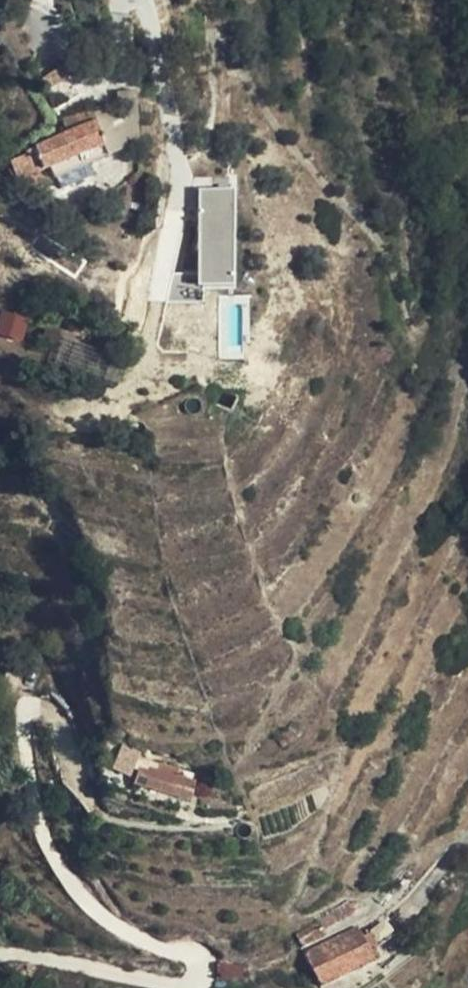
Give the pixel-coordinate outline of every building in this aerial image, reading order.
[(42,77),(48,88),(70,76),(63,65),(42,77)] [(21,154),(23,158),(29,175),(46,168),(101,147),(88,113),(59,124),(64,137),(21,154)] [(101,147),(46,168),(50,179),(106,157),(101,147)] [(29,175),(23,158),(7,164),(14,181),(29,175)] [(237,285),(235,187),(197,188),(200,286),(237,285)] [(125,773),(132,760),(118,752),(111,765),(125,773)] [(173,781),(173,778),(179,759),(161,754),(154,776),(173,781)] [(194,784),(173,778),(173,781),(154,776),(135,771),(131,784),(189,801),(194,784)] [(249,815),(242,796),(206,787),(201,804),(214,808),(215,802),(231,805),(234,816),(249,815)] [(186,825),(188,816),(179,813),(176,822),(186,825)] [(317,925),(298,938),(304,948),(339,925),(337,921),(354,910),(348,899),(316,921),(315,923),(317,925)] [(373,960),(359,928),(305,950),(320,984),(373,960)]
